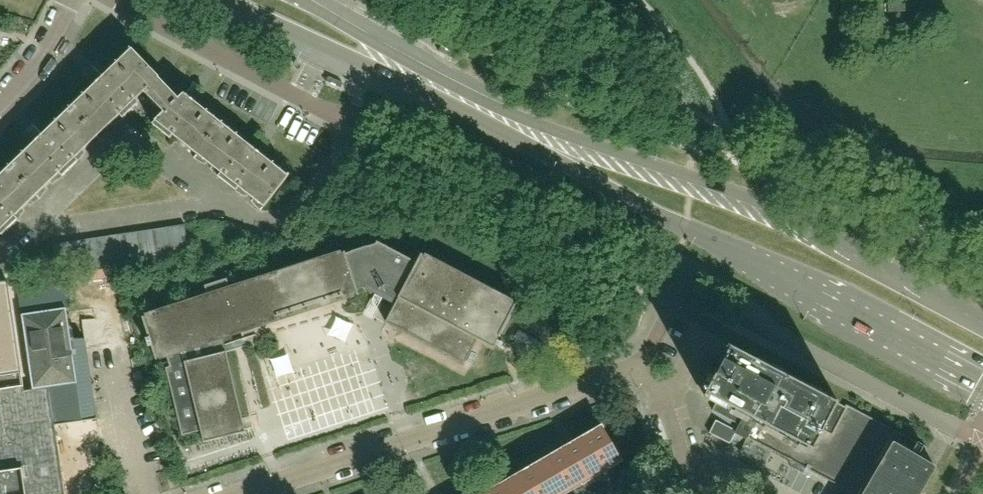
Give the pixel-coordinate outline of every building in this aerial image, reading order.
[(179,100),(156,76),(130,50),(129,51),(130,52),(125,58),(124,57),(123,58),(123,59),(118,64),(117,63),(116,64),(118,66),(112,71),(111,71),(110,72),(111,72),(106,77),(105,76),(105,77),(101,81),(97,84),(98,85),(92,91),(91,90),(90,91),(91,92),(86,97),(84,94),(82,96),(84,97),(78,102),(76,103),(77,104),(71,109),(70,108),(69,108),(100,141),(108,131),(106,129),(111,124),(113,125),(124,118),(121,115),(127,109),(131,112),(132,111),(128,108),(134,101),(138,104),(139,103),(136,101),(145,92),(165,113),(179,100)] [(221,125),(215,120),(216,119),(214,118),(214,119),(208,114),(209,113),(208,112),(206,114),(199,109),(200,108),(199,107),(198,108),(193,104),(194,102),(187,97),(184,95),(182,98),(179,100),(165,113),(157,121),(197,155),(223,126),(224,124),(223,123),(221,125)] [(78,163),(85,152),(83,151),(88,145),(91,147),(99,141),(100,141),(69,108),(69,109),(70,110),(64,116),(64,115),(62,116),(63,117),(58,122),(56,121),(55,122),(57,124),(52,129),(51,128),(50,130),(51,130),(45,136),(44,134),(41,138),(37,141),(37,142),(38,143),(26,155),(23,152),(22,153),(23,155),(17,160),(16,161),(16,162),(11,167),(10,165),(8,167),(10,168),(40,199),(41,198),(47,189),(45,188),(51,182),(53,184),(63,176),(60,174),(66,167),(70,170),(71,169),(68,166),(74,159),(78,163)] [(279,171),(273,166),(275,164),(274,163),(271,166),(265,161),(266,160),(265,159),(264,160),(258,155),(260,154),(259,153),(255,150),(250,147),(249,148),(243,143),(244,142),(242,141),(241,142),(236,138),(238,136),(237,135),(236,136),(231,132),(229,130),(229,131),(223,126),(197,155),(194,158),(195,159),(196,158),(205,165),(207,163),(213,167),(211,169),(219,177),(218,178),(220,179),(223,175),(230,181),(227,184),(228,185),(231,181),(238,187),(236,190),(246,197),(248,195),(254,200),(252,201),(261,211),(291,176),(289,175),(287,177),(281,172),(281,171),(280,170),(279,171)] [(24,211),(23,209),(28,203),(30,205),(40,199),(10,168),(4,173),(2,174),(3,175),(0,177),(0,231),(6,225),(9,229),(10,228),(7,225),(13,218),(17,221),(24,211)] [(190,254),(185,223),(184,223),(184,226),(164,229),(163,228),(161,228),(162,229),(166,258),(190,254)] [(166,258),(162,229),(142,232),(142,231),(140,231),(140,233),(144,261),(166,258)] [(144,261),(140,233),(120,236),(120,234),(119,234),(119,236),(123,264),(144,261)] [(123,264),(119,236),(98,239),(98,238),(97,238),(97,239),(101,268),(123,264)] [(101,268),(97,239),(77,242),(77,241),(75,241),(76,242),(79,271),(101,268)] [(79,271),(76,242),(55,246),(54,243),(53,243),(58,274),(79,271)] [(515,306),(423,257),(423,256),(422,256),(417,264),(378,243),(376,246),(346,255),(345,254),(344,254),(344,257),(230,291),(227,281),(205,287),(205,289),(206,288),(210,301),(144,320),(144,319),(143,320),(149,340),(147,341),(149,349),(152,348),(156,361),(158,361),(157,359),(167,356),(170,368),(165,369),(183,436),(201,431),(204,443),(244,432),(225,355),(220,336),(357,296),(358,295),(357,290),(365,288),(396,304),(387,323),(464,364),(477,340),(495,350),(496,349),(494,347),(499,337),(500,338),(517,305),(516,304),(515,306)] [(61,461),(55,462),(52,440),(58,439),(55,424),(50,388),(34,390),(25,391),(9,282),(0,283),(0,424),(1,433),(0,433),(0,493),(66,493),(61,461)] [(50,388),(55,424),(97,419),(86,340),(71,342),(67,310),(23,316),(34,390),(50,388)] [(842,412),(805,393),(728,353),(705,397),(750,421),(756,424),(811,453),(820,436),(830,441),(844,413),(842,412)] [(890,441),(893,443),(921,460),(927,449),(846,405),(842,412),(844,413),(830,441),(820,436),(811,453),(756,424),(748,438),(855,493),(860,493),(890,441)] [(98,430),(97,419),(72,423),(74,434),(76,434),(96,431),(98,430)] [(730,445),(737,432),(716,421),(709,434),(730,445)] [(620,461),(601,429),(574,445),(575,446),(571,448),(567,450),(566,450),(540,465),(557,493),(563,493),(620,461)] [(927,482),(934,470),(935,468),(921,460),(893,443),(892,445),(893,445),(886,458),(878,472),(870,485),(865,493),(920,493),(927,482)] [(540,465),(513,480),(514,481),(511,483),(506,485),(506,484),(489,493),(557,493),(540,465)]
